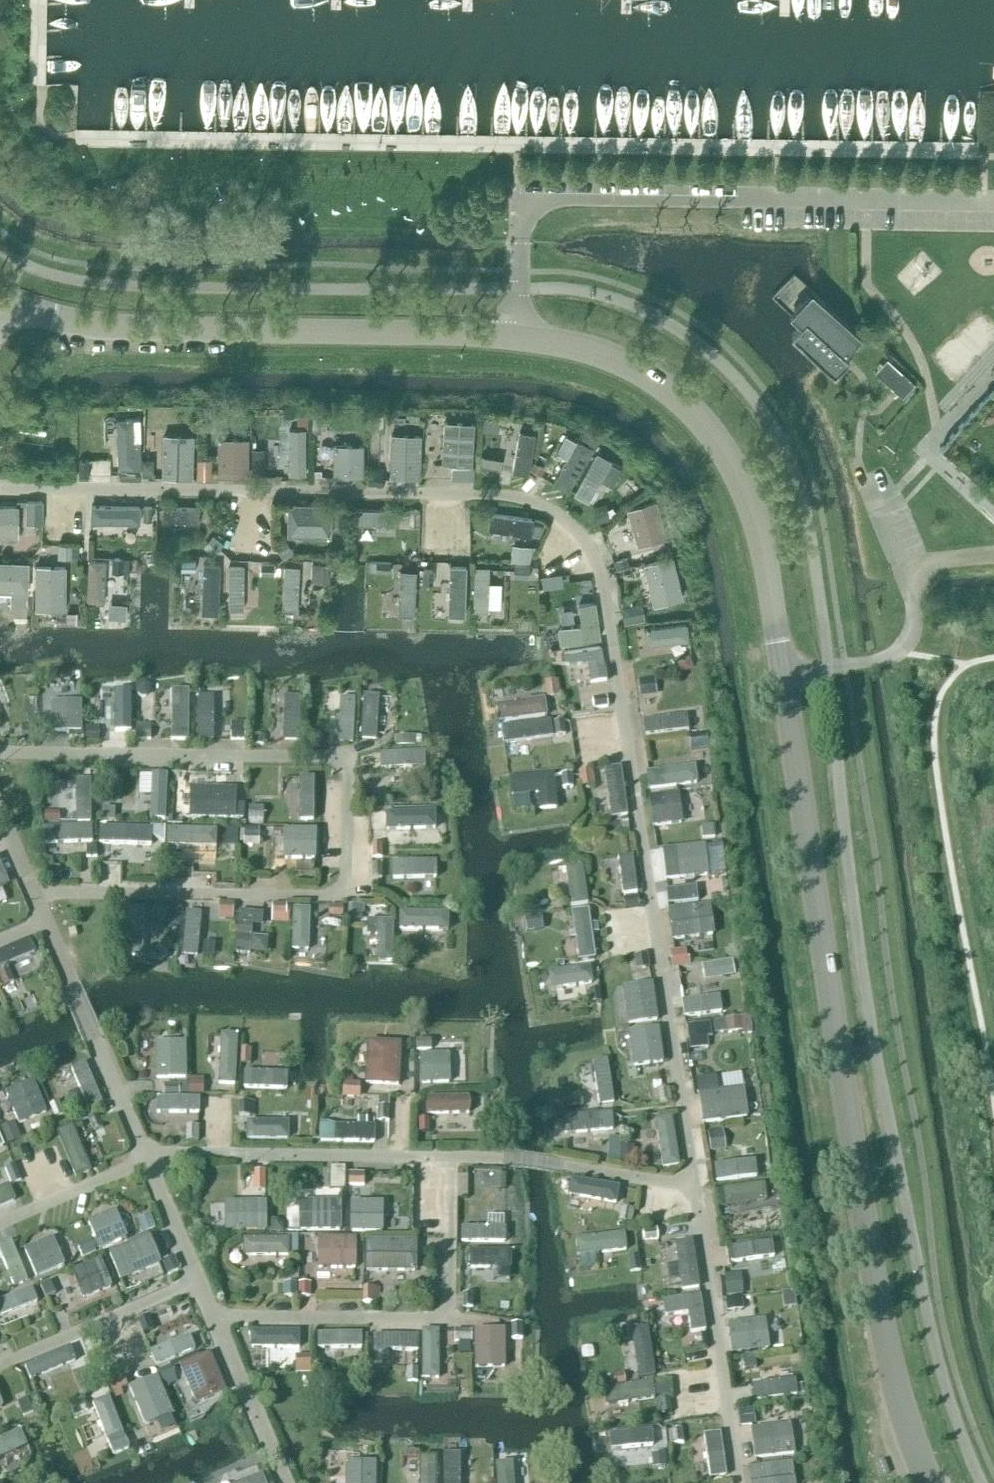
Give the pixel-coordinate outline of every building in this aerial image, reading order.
[(792,334),(835,374),(849,358),(844,353),(862,335),(823,299),(820,303),(809,294),(795,309),(805,319),(792,334)] [(913,383),(895,366),(885,377),(904,394),(913,383)] [(993,497),(993,391),(941,448),(993,497)] [(309,467),(310,415),(284,415),(283,466),(309,467)] [(515,460),(531,464),(540,425),(524,421),(515,460)] [(575,426),(549,467),(572,482),(598,441),(575,426)] [(252,468),(253,428),(221,428),(221,467),(252,468)] [(146,452),(144,440),(112,439),(118,455),(146,452)] [(267,460),(266,439),(255,439),(256,461),(267,460)] [(200,452),(200,440),(168,440),(168,452),(200,452)] [(449,453),(449,441),(417,441),(417,453),(449,453)] [(598,442),(578,486),(593,493),(604,470),(617,476),(626,456),(598,442)] [(363,445),(334,445),(334,476),(363,476),(363,445)] [(487,446),(486,456),(505,459),(506,449),(487,446)] [(215,469),(214,450),(200,450),(201,470),(215,469)] [(642,537),(672,527),(659,490),(629,500),(642,537)] [(46,512),(46,493),(23,493),(23,512),(46,512)] [(290,526),(335,527),(335,495),(290,495),(290,526)] [(95,496),(95,512),(144,514),(144,497),(95,496)] [(164,519),(203,518),(203,497),(164,499),(164,519)] [(358,501),(358,517),(403,516),(403,500),(358,501)] [(404,518),(422,518),(422,502),(404,502),(404,518)] [(491,531),(534,536),(537,510),(494,505),(491,531)] [(0,507),(0,538),(19,539),(20,507),(0,507)] [(400,529),(400,519),(376,517),(376,528),(400,529)] [(515,536),(514,553),(535,554),(536,537),(515,536)] [(646,554),(657,596),(687,588),(676,546),(646,554)] [(91,594),(108,593),(108,563),(132,563),(132,549),(90,549),(91,594)] [(31,600),(32,553),(0,552),(0,599),(31,600)] [(39,555),(38,601),(69,601),(70,556),(39,555)] [(205,604),(223,604),(224,555),(206,555),(205,604)] [(517,555),(517,570),(532,569),(531,555),(517,555)] [(444,574),(443,606),(469,607),(470,557),(443,556),(443,560),(426,560),(425,574),(444,574)] [(287,557),(285,600),(301,601),(302,558),(287,557)] [(313,557),(314,573),(333,573),(332,557),(313,557)] [(310,599),(311,558),(304,558),(302,599),(310,599)] [(503,602),(504,574),(493,573),(493,558),(478,558),(476,601),(503,602)] [(403,560),(402,605),(419,606),(420,561),(403,560)] [(584,614),(561,618),(564,636),(605,629),(598,592),(581,595),(584,614)] [(628,614),(647,611),(645,595),(626,598),(628,614)] [(648,634),(692,633),(691,616),(648,617),(648,634)] [(567,639),(568,658),(590,657),(591,675),(609,674),(607,638),(567,639)] [(86,723),(85,690),(65,690),(65,680),(47,680),(48,724),(86,723)] [(173,682),(174,733),(193,732),(192,682),(173,682)] [(120,683),(120,722),(135,722),(135,683),(120,683)] [(216,733),(217,688),(200,687),(199,733),(216,733)] [(365,687),(363,731),(380,731),(381,687),(365,687)] [(287,688),(286,731),(302,731),(303,688),(287,688)] [(357,734),(358,689),(342,689),(342,734),(357,734)] [(548,692),(502,694),(503,712),(549,710),(548,692)] [(691,708),(647,710),(648,726),(691,724),(691,708)] [(554,714),(505,716),(505,734),(554,732),(554,714)] [(709,723),(692,725),(695,742),(712,740),(709,723)] [(383,744),(384,761),(428,760),(428,743),(383,744)] [(698,757),(649,762),(651,781),(700,776),(698,757)] [(627,759),(608,760),(609,809),(628,809),(627,759)] [(170,811),(171,765),(149,764),(147,810),(170,811)] [(541,787),(540,800),(558,801),(559,768),(515,767),(514,786),(541,787)] [(317,813),(318,769),(291,769),(290,812),(317,813)] [(77,812),(79,771),(64,770),(62,811),(77,812)] [(93,815),(94,771),(80,771),(79,814),(93,815)] [(193,778),(192,809),(247,811),(248,795),(239,795),(240,780),(193,778)] [(683,785),(652,787),(654,817),(684,816),(683,785)] [(266,814),(266,799),(252,800),(253,814),(266,814)] [(450,837),(449,802),(390,804),(390,822),(414,821),(414,838),(450,837)] [(95,817),(46,819),(47,836),(96,834),(95,817)] [(320,851),(320,821),(287,820),(287,851),(320,851)] [(159,826),(100,827),(100,846),(159,845),(159,826)] [(637,848),(619,849),(621,886),(640,885),(637,848)] [(394,853),(395,871),(440,870),(440,852),(394,853)] [(676,857),(679,878),(707,875),(705,853),(676,857)] [(574,897),(593,893),(585,857),(567,860),(574,897)] [(668,882),(670,897),(702,893),(700,878),(668,882)] [(186,946),(203,947),(204,895),(187,894),(186,946)] [(236,914),(237,895),(222,894),(221,914),(236,914)] [(274,913),(289,916),(292,897),(276,895),(274,913)] [(127,949),(145,950),(147,899),(129,898),(127,949)] [(313,942),(314,900),(296,899),(295,941),(313,942)] [(592,900),(573,903),(581,953),(600,950),(592,900)] [(255,928),(255,917),(267,917),(267,903),(240,902),(239,945),(271,945),(271,929),(255,928)] [(712,902),(682,905),(685,928),(714,925),(712,902)] [(452,924),(452,905),(402,903),(402,922),(452,924)] [(370,928),(380,928),(379,954),(396,954),(397,912),(371,911),(370,928)] [(34,966),(27,951),(40,946),(32,929),(0,943),(0,964),(6,978),(34,966)] [(676,961),(693,958),(690,941),(673,944),(676,961)] [(736,950),(705,956),(708,972),(739,967),(736,950)] [(595,960),(554,961),(554,980),(595,979),(595,960)] [(624,979),(630,1017),(662,1013),(656,974),(624,979)] [(724,987),(699,989),(699,980),(684,981),(686,1008),(725,1006),(724,987)] [(728,1009),(728,1024),(755,1024),(754,1008),(728,1009)] [(692,1040),(713,1040),(712,1016),(691,1016),(692,1040)] [(239,1076),(241,1026),(222,1025),(220,1075),(239,1076)] [(676,1106),(659,1028),(604,1037),(619,1114),(676,1106)] [(158,1034),(159,1072),(190,1071),(189,1033),(158,1034)] [(403,1077),(404,1034),(369,1033),(368,1076),(403,1077)] [(422,1075),(453,1075),(454,1045),(423,1045),(422,1075)] [(88,1054),(73,1060),(90,1103),(106,1097),(88,1054)] [(247,1062),(246,1080),(291,1081),(291,1063),(247,1062)] [(705,1116),(752,1109),(745,1064),(699,1071),(705,1116)] [(346,1072),(346,1090),(363,1090),(363,1072),(346,1072)] [(19,1116),(49,1107),(39,1073),(9,1082),(19,1116)] [(429,1088),(430,1106),(473,1105),(473,1087),(429,1088)] [(202,1116),(203,1090),(159,1089),(158,1116),(202,1116)] [(293,1132),(292,1110),(259,1111),(258,1093),(246,1093),(247,1133),(293,1132)] [(566,1107),(567,1130),(617,1128),(616,1105),(566,1107)] [(665,1160),(683,1158),(676,1108),(658,1111),(665,1160)] [(11,1136),(23,1130),(16,1114),(4,1120),(11,1136)] [(322,1133),(378,1135),(378,1117),(322,1115),(322,1133)] [(710,1124),(715,1144),(729,1141),(724,1121),(710,1124)] [(60,1144),(64,1154),(99,1136),(95,1127),(60,1144)] [(613,1150),(632,1154),(635,1140),(616,1136),(613,1150)] [(333,1180),(348,1181),(348,1160),(333,1159),(333,1180)] [(756,1176),(754,1161),(715,1166),(717,1182),(756,1176)] [(254,1183),(268,1183),(268,1163),(254,1163),(254,1183)] [(0,1180),(0,1199),(18,1191),(11,1175),(0,1180)] [(302,1192),(301,1223),(344,1223),(345,1192),(302,1192)] [(270,1222),(270,1193),(225,1193),(225,1223),(270,1222)] [(387,1194),(353,1194),(353,1224),(386,1224),(387,1194)] [(118,1201),(89,1214),(103,1242),(131,1229),(118,1201)] [(464,1219),(464,1235),(508,1234),(508,1206),(489,1207),(489,1218),(464,1219)] [(55,1227),(26,1241),(39,1271),(69,1257),(55,1227)] [(154,1228),(112,1243),(123,1273),(134,1269),(137,1278),(180,1263),(175,1250),(163,1254),(154,1228)] [(321,1229),(320,1260),(359,1260),(359,1229),(321,1229)] [(293,1255),(293,1230),(241,1231),(242,1256),(293,1255)] [(420,1262),(419,1231),(369,1232),(369,1263),(420,1262)] [(695,1231),(677,1234),(684,1283),(703,1280),(695,1231)] [(732,1239),(735,1255),(777,1247),(774,1231),(732,1239)] [(644,1251),(644,1239),(612,1239),(612,1251),(644,1251)] [(513,1273),(514,1243),(473,1242),(472,1261),(491,1261),(491,1273),(513,1273)] [(104,1250),(75,1262),(86,1290),(115,1279),(104,1250)] [(745,1266),(727,1267),(728,1287),(746,1287),(745,1266)] [(43,1306),(37,1282),(0,1291),(0,1310),(1,1316),(43,1306)] [(742,1286),(728,1291),(732,1302),(746,1298),(742,1286)] [(666,1290),(667,1307),(692,1306),(693,1324),(708,1323),(706,1288),(666,1290)] [(732,1313),(733,1345),(771,1343),(770,1312),(732,1313)] [(477,1321),(477,1361),(509,1360),(509,1320),(477,1321)] [(424,1321),(425,1371),(443,1371),(442,1321),(424,1321)] [(254,1338),(303,1339),(303,1323),(254,1322),(254,1338)] [(639,1369),(656,1368),(654,1322),(625,1324),(626,1348),(638,1348),(639,1369)] [(366,1339),(365,1324),(320,1325),(321,1340),(366,1339)] [(192,1326),(153,1343),(160,1359),(199,1341),(192,1326)] [(377,1326),(377,1343),(421,1343),(421,1327),(377,1326)] [(34,1372),(79,1353),(72,1338),(27,1357),(34,1372)] [(365,1351),(365,1340),(323,1341),(323,1351),(365,1351)] [(313,1341),(268,1342),(269,1359),(298,1359),(298,1365),(314,1365),(313,1341)] [(213,1343),(181,1357),(200,1399),(231,1386),(213,1343)] [(133,1376),(144,1417),(174,1408),(164,1368),(133,1376)] [(656,1374),(608,1381),(611,1397),(658,1390),(656,1374)] [(792,1386),(757,1389),(758,1406),(793,1402),(792,1386)] [(95,1396),(116,1448),(133,1441),(112,1389),(95,1396)] [(669,1420),(613,1426),(616,1461),(672,1456),(669,1420)] [(0,1432),(0,1456),(32,1444),(24,1423),(0,1432)] [(791,1424),(752,1429),(756,1459),(795,1454),(791,1424)] [(709,1426),(711,1471),(728,1470),(726,1425),(709,1426)] [(464,1445),(447,1445),(446,1482),(463,1482),(464,1445)] [(422,1453),(421,1482),(438,1482),(438,1452),(422,1453)] [(348,1482),(379,1482),(380,1454),(349,1453),(348,1482)] [(500,1455),(500,1482),(518,1482),(518,1454),(500,1455)] [(752,1461),(755,1482),(800,1482),(796,1454),(752,1461)] [(235,1478),(237,1482),(272,1482),(264,1465),(235,1478)]
